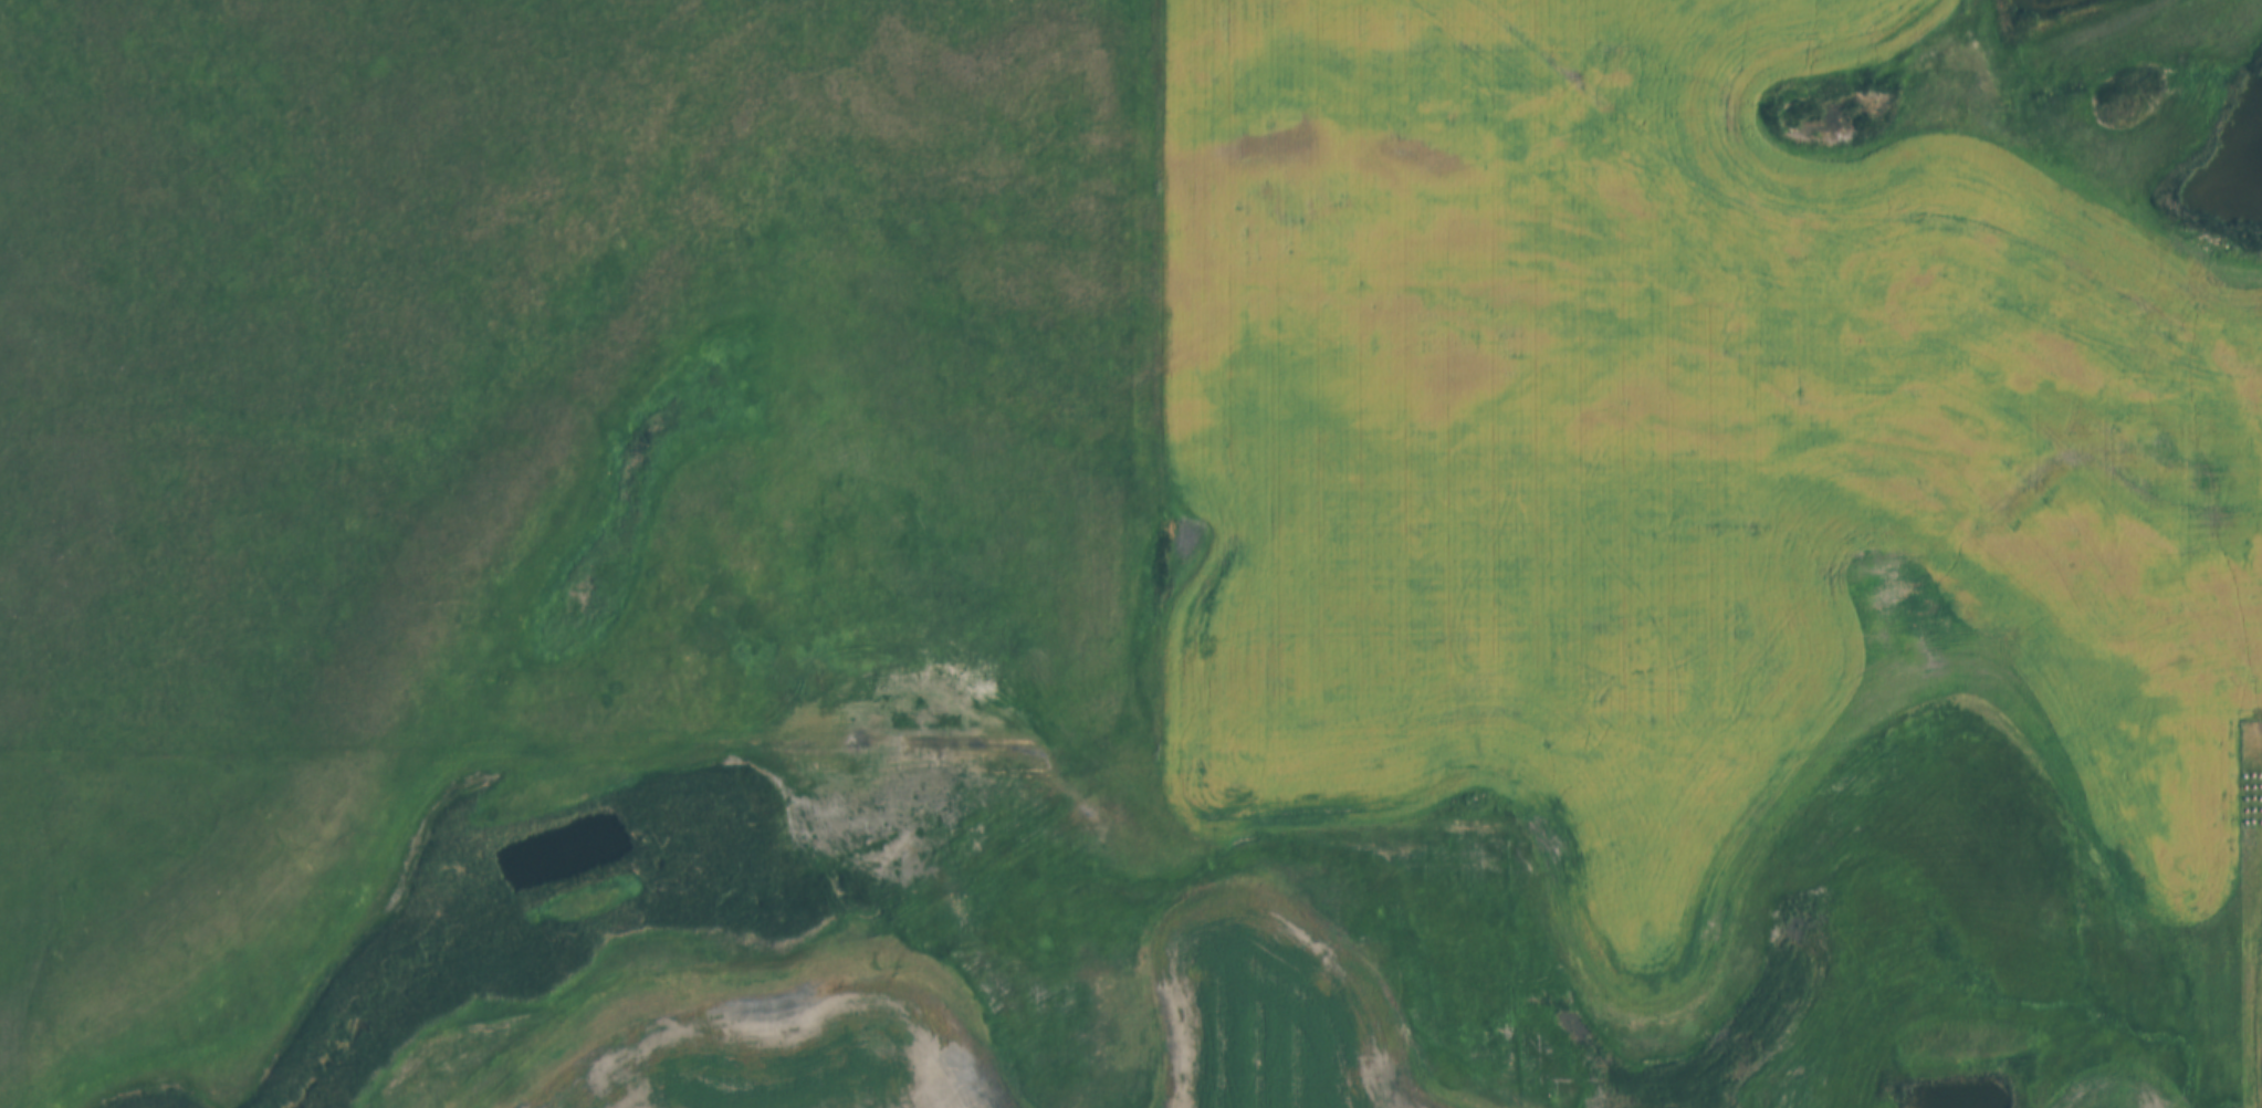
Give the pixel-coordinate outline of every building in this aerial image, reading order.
[(2234,812),(2218,814),(2219,829),(2235,827),(2234,812)]
